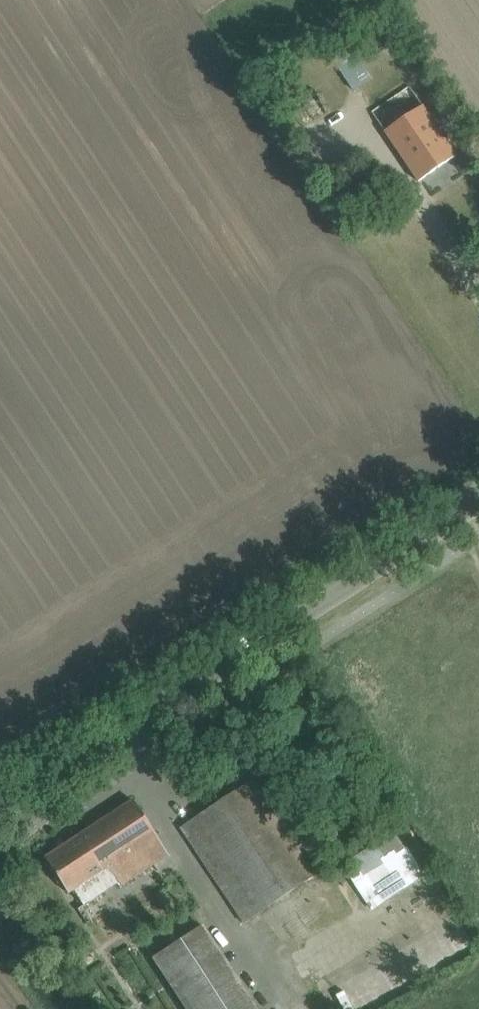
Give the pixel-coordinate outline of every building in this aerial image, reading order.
[(329,54),(353,90),(371,79),(347,43),(329,54)] [(456,156),(409,86),(371,111),(419,181),(456,156)] [(323,108),(320,98),(313,100),(312,95),(302,98),(306,113),(323,108)] [(315,875),(253,781),(181,828),(244,922),(315,875)] [(133,800),(45,857),(69,894),(75,890),(84,905),(99,895),(90,880),(108,868),(118,883),(119,885),(168,853),(144,817),(133,800)] [(347,861),(369,895),(418,863),(396,830),(347,861)] [(185,1008),(260,1008),(205,925),(152,960),(185,1008)]
